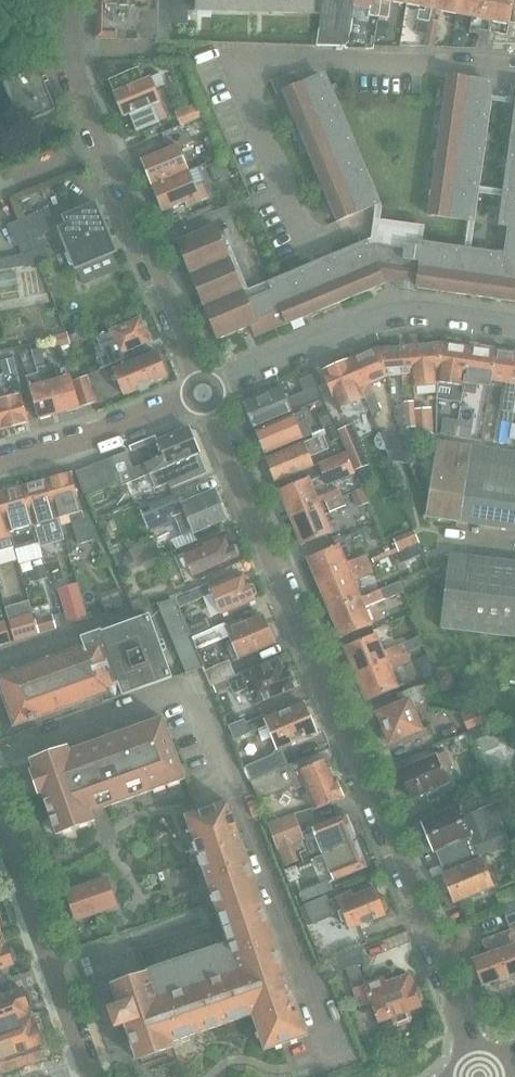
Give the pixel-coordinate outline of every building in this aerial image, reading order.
[(157,39),(157,0),(96,0),(95,38),(139,38),(139,39),(157,39)] [(157,39),(169,39),(169,24),(188,24),(188,0),(157,0),(157,39)] [(314,12),(314,0),(196,0),(196,9),(314,12)] [(314,12),(321,13),(316,43),(347,48),(349,33),(354,6),(353,6),(354,0),(314,0),(314,12)] [(353,6),(354,6),(370,9),(369,15),(380,17),(382,0),(354,0),(353,6)] [(408,0),(382,0),(380,17),(389,18),(392,1),(408,3),(408,0)] [(418,32),(428,34),(435,0),(408,0),(408,3),(423,6),(418,32)] [(458,13),(459,13),(461,0),(435,0),(428,34),(429,34),(427,46),(434,47),(439,20),(438,20),(439,15),(438,15),(439,9),(458,13)] [(487,0),(461,0),(459,13),(458,13),(456,23),(471,25),(470,32),(480,34),(487,0)] [(479,40),(488,42),(491,26),(487,25),(489,20),(510,24),(510,21),(514,22),(514,0),(487,0),(480,34),(479,40)] [(379,22),(376,38),(385,40),(388,24),(379,22)] [(455,31),(453,44),(466,47),(469,34),(455,31)] [(56,111),(43,79),(41,75),(39,73),(38,73),(36,72),(35,72),(34,72),(32,72),(6,84),(0,69),(0,103),(10,99),(21,126),(56,111)] [(137,130),(159,121),(167,118),(154,88),(164,84),(160,73),(137,83),(132,69),(110,79),(115,91),(114,91),(125,116),(130,113),(137,130)] [(271,81),(276,94),(303,83),(298,72),(292,72),(271,81)] [(322,75),(303,83),(276,94),(277,95),(284,92),(338,221),(375,205),(322,75)] [(429,215),(469,221),(489,81),(448,75),(429,215)] [(175,110),(180,124),(203,116),(198,102),(175,110)] [(178,242),(219,339),(254,324),(258,334),(255,336),(255,337),(287,323),(288,324),(385,283),(384,282),(389,280),(404,282),(405,273),(409,274),(413,267),(420,268),(418,283),(413,282),(413,283),(418,284),(417,288),(514,302),(514,143),(504,226),(509,227),(504,259),(416,246),(418,231),(379,225),(376,246),(370,248),(369,245),(271,286),(273,291),(248,302),(216,225),(178,241),(178,242)] [(142,159),(153,184),(189,170),(178,144),(142,159)] [(225,157),(211,163),(217,177),(231,172),(225,157)] [(201,200),(208,197),(202,182),(195,185),(189,170),(153,184),(164,210),(187,201),(189,206),(202,201),(201,200)] [(112,253),(115,252),(95,204),(65,217),(68,225),(60,229),(77,268),(78,268),(85,284),(111,273),(112,273),(119,270),(119,271),(120,271),(112,253)] [(26,267),(40,265),(35,249),(48,243),(41,226),(48,223),(54,220),(47,207),(19,219),(11,223),(6,224),(12,238),(16,246),(19,245),(22,254),(0,258),(0,272),(26,267)] [(148,336),(150,335),(148,329),(145,330),(141,319),(97,337),(104,353),(99,355),(104,367),(123,359),(120,353),(150,341),(148,336)] [(55,348),(72,342),(68,331),(51,336),(55,348)] [(436,386),(437,386),(437,373),(441,341),(409,344),(414,401),(418,401),(417,394),(437,392),(436,386)] [(450,400),(460,401),(469,345),(441,341),(437,373),(439,380),(453,383),(450,400)] [(402,376),(404,402),(406,429),(415,429),(415,432),(418,433),(415,408),(414,401),(409,344),(377,347),(388,377),(402,376)] [(490,386),(491,379),(495,349),(469,345),(460,401),(470,403),(472,384),(490,386)] [(33,355),(38,368),(42,383),(30,386),(39,420),(60,414),(47,366),(46,366),(41,347),(18,354),(20,359),(33,355)] [(349,359),(365,397),(367,400),(373,414),(381,411),(373,392),(372,393),(368,385),(385,377),(388,377),(377,347),(376,347),(349,359)] [(504,407),(504,412),(514,413),(514,402),(514,352),(495,349),(491,379),(508,382),(507,391),(504,407)] [(125,395),(168,377),(157,351),(114,369),(125,395)] [(12,358),(1,361),(5,376),(17,372),(12,358)] [(349,359),(321,371),(334,400),(338,410),(365,397),(349,359)] [(81,407),(81,406),(74,379),(73,379),(72,375),(58,379),(54,364),(47,366),(60,414),(81,407)] [(254,427),(323,398),(313,374),(300,380),(305,391),(287,399),(282,387),(244,402),(254,427)] [(81,406),(96,402),(88,375),(74,379),(81,406)] [(7,398),(1,381),(0,381),(0,424),(1,430),(29,422),(22,394),(7,398)] [(432,407),(415,408),(418,433),(434,434),(432,407)] [(265,453),(303,437),(311,434),(310,434),(313,433),(304,410),(294,414),(256,430),(265,453)] [(327,412),(318,416),(323,430),(333,426),(327,412)] [(473,426),(457,424),(455,436),(471,438),(473,426)] [(267,458),(277,481),(315,465),(310,455),(329,447),(324,435),(327,434),(330,441),(340,438),(334,425),(333,426),(323,430),(313,433),(310,434),(311,434),(313,439),(267,458)] [(350,426),(338,431),(347,452),(355,471),(368,465),(351,426),(350,426)] [(112,458),(122,482),(123,484),(141,477),(149,474),(197,453),(199,452),(188,427),(157,439),(164,456),(134,468),(127,452),(112,458)] [(402,461),(410,463),(414,437),(379,432),(391,457),(402,459),(402,461)] [(427,516),(514,529),(514,452),(438,440),(426,516),(427,516)] [(328,484),(355,472),(355,471),(347,452),(315,465),(277,481),(292,517),(342,496),(339,488),(317,497),(310,481),(324,475),(328,484)] [(205,472),(197,453),(149,474),(155,488),(159,487),(170,482),(172,486),(205,472)] [(122,482),(112,458),(101,463),(110,487),(122,482)] [(101,463),(89,467),(98,492),(110,487),(101,463)] [(89,467),(76,473),(86,497),(98,492),(89,467)] [(71,474),(47,480),(58,519),(70,516),(78,545),(94,541),(89,522),(85,523),(71,474)] [(47,480),(23,487),(34,526),(35,525),(40,543),(41,546),(64,540),(58,519),(47,480)] [(0,493),(0,494),(11,532),(10,532),(13,547),(14,549),(18,564),(43,557),(41,546),(40,543),(35,525),(34,526),(23,487),(0,493)] [(358,506),(368,502),(362,488),(352,492),(358,506)] [(179,507),(174,496),(153,505),(162,526),(188,516),(195,531),(226,518),(215,491),(179,507)] [(0,494),(0,550),(13,547),(10,532),(11,532),(0,494)] [(346,506),(342,496),(292,517),(303,545),(331,533),(324,515),(346,506)] [(240,557),(242,554),(238,545),(234,544),(233,541),(231,542),(227,534),(199,546),(200,547),(176,558),(186,582),(210,572),(210,573),(241,560),(240,557)] [(408,535),(394,540),(399,552),(413,546),(408,535)] [(308,558),(320,585),(371,564),(367,554),(346,563),(339,545),(308,558)] [(418,547),(397,555),(400,565),(422,556),(418,547)] [(129,551),(116,555),(121,568),(129,565),(132,559),(129,551)] [(450,553),(447,573),(441,627),(514,636),(514,561),(450,553)] [(43,564),(32,567),(36,580),(47,577),(43,564)] [(320,585),(331,612),(361,599),(360,598),(354,581),(374,573),(371,564),(320,585)] [(191,591),(175,598),(176,599),(179,607),(195,600),(202,597),(202,598),(212,593),(222,614),(256,600),(255,597),(257,594),(253,585),(250,584),(249,581),(246,581),(243,573),(210,587),(208,583),(198,588),(191,591)] [(365,608),(385,599),(405,591),(401,582),(381,589),(360,598),(361,599),(331,612),(342,638),(372,625),(365,608)] [(118,586),(100,593),(106,612),(125,605),(118,586)] [(150,607),(147,596),(131,600),(134,611),(150,607)] [(175,643),(192,636),(188,626),(187,626),(179,607),(176,599),(159,603),(175,643)] [(82,601),(64,606),(69,624),(88,619),(82,601)] [(31,612),(8,619),(15,641),(38,634),(31,612)] [(39,634),(57,628),(52,614),(34,619),(39,634)] [(173,679),(150,615),(102,632),(102,630),(82,637),(86,647),(0,678),(0,683),(15,726),(120,688),(123,696),(173,679)] [(225,623),(213,628),(192,636),(197,649),(230,636),(233,642),(228,644),(235,660),(275,644),(274,641),(275,637),(272,629),(267,628),(263,616),(243,625),(241,621),(227,627),(225,623)] [(192,636),(213,628),(209,617),(188,626),(192,636)] [(0,623),(0,646),(12,642),(5,621),(0,623)] [(356,673),(406,652),(423,645),(419,637),(382,652),(375,635),(346,647),(356,673)] [(192,636),(175,643),(187,672),(204,666),(197,649),(192,636)] [(410,663),(406,652),(356,673),(368,701),(397,689),(390,671),(410,663)] [(255,704),(292,689),(291,686),(294,682),(290,672),(285,671),(281,660),(263,667),(262,665),(236,676),(228,679),(235,695),(249,689),(255,704)] [(230,662),(206,672),(212,686),(213,686),(228,679),(236,676),(230,662)] [(432,664),(421,669),(426,680),(437,676),(432,664)] [(411,704),(422,700),(416,686),(396,694),(399,702),(376,712),(389,743),(422,729),(411,704)] [(278,749),(315,733),(303,704),(266,719),(265,715),(247,722),(245,718),(228,725),(234,741),(268,726),(278,749)] [(461,715),(473,742),(494,733),(489,721),(483,706),(461,715)] [(31,771),(40,795),(43,794),(58,835),(95,822),(88,803),(102,798),(105,808),(186,780),(164,718),(70,752),(69,748),(32,761),(35,770),(31,771)] [(441,767),(451,763),(446,751),(437,755),(437,754),(399,769),(403,780),(400,784),(404,793),(409,793),(410,797),(447,783),(441,767)] [(247,768),(252,781),(279,770),(274,757),(247,768)] [(252,781),(250,781),(258,800),(293,786),(295,790),(305,786),(314,810),(342,798),(326,759),(306,768),(303,760),(279,770),(252,781)] [(489,790),(475,795),(479,805),(493,800),(489,790)] [(265,1050),(308,1035),(229,802),(186,817),(229,943),(147,971),(148,973),(112,985),(118,1005),(109,1008),(116,1028),(125,1025),(137,1060),(175,1047),(173,1042),(253,1014),(265,1050)] [(508,842),(500,821),(493,804),(463,816),(459,807),(422,822),(433,849),(438,847),(448,871),(480,859),(478,854),(508,842)] [(290,845),(302,840),(292,814),(266,824),(282,863),(295,858),(290,845)] [(312,829),(323,855),(359,840),(349,814),(312,829)] [(370,865),(359,840),(323,855),(333,880),(370,865)] [(492,887),(482,863),(480,859),(448,871),(443,874),(454,902),(492,887)] [(78,921),(116,907),(106,878),(68,892),(78,921)] [(334,890),(330,880),(299,892),(303,902),(334,890)] [(384,912),(387,906),(384,899),(378,897),(375,887),(353,896),(351,892),(331,900),(329,895),(305,904),(313,923),(342,912),(349,929),(385,915),(384,912)] [(514,902),(514,887),(496,894),(501,908),(514,902)] [(514,923),(514,903),(502,908),(509,926),(514,923)] [(514,981),(514,978),(513,973),(514,973),(514,943),(511,931),(484,941),(488,954),(473,960),(482,985),(494,981),(496,987),(502,989),(513,985),(514,981)] [(5,981),(1,969),(13,965),(12,961),(15,958),(12,949),(7,949),(3,936),(0,937),(0,983),(5,981)] [(408,1011),(422,1006),(414,986),(413,986),(408,975),(385,983),(383,977),(364,984),(357,965),(365,962),(359,946),(333,956),(339,972),(347,969),(353,988),(352,988),(359,1006),(371,1002),(378,1021),(391,1017),(393,1023),(399,1027),(409,1022),(411,1018),(408,1011)] [(32,1017),(27,1006),(30,1001),(27,992),(22,991),(22,989),(10,993),(5,981),(0,983),(0,1029),(32,1017)] [(0,1029),(0,1053),(1,1057),(0,1057),(0,1069),(1,1072),(18,1066),(44,1058),(39,1045),(41,1044),(41,1043),(44,1039),(41,1030),(36,1028),(32,1017),(0,1029)]
